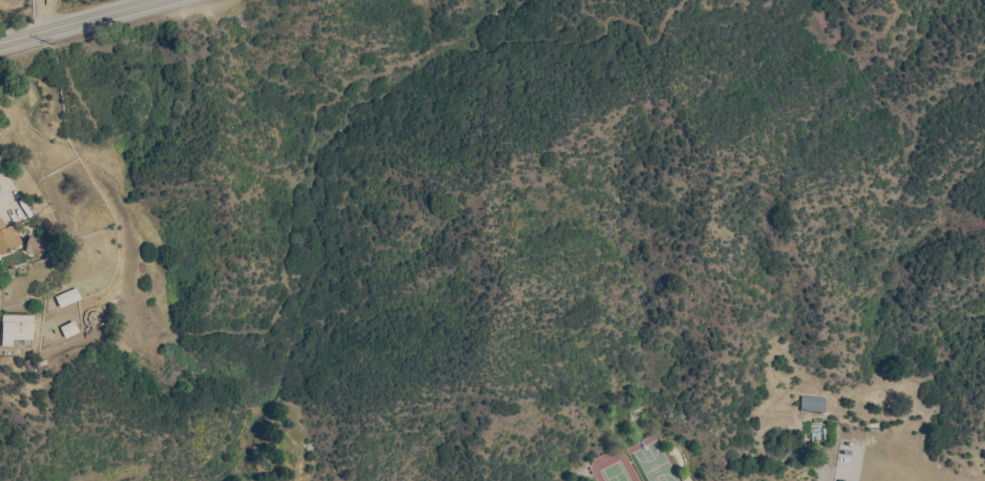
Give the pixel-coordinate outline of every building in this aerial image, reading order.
[(18,246),(0,254),(0,218),(1,218),(5,229),(10,227),(10,228),(14,226),(22,244),(18,246)] [(45,243),(39,258),(24,252),(26,248),(25,247),(29,237),(45,243)] [(58,309),(79,300),(74,289),(54,297),(58,309)] [(34,316),(33,341),(13,340),(13,347),(2,347),(3,315),(34,316)] [(77,333),(72,322),(59,328),(64,339),(77,333)]
